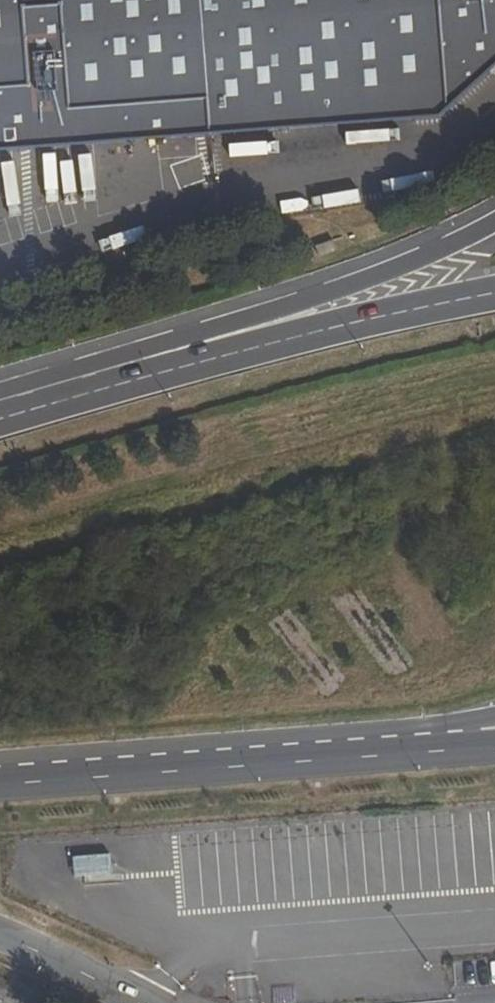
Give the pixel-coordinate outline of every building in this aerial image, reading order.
[(461,115),(494,77),(494,0),(0,0),(0,140),(461,115)]
